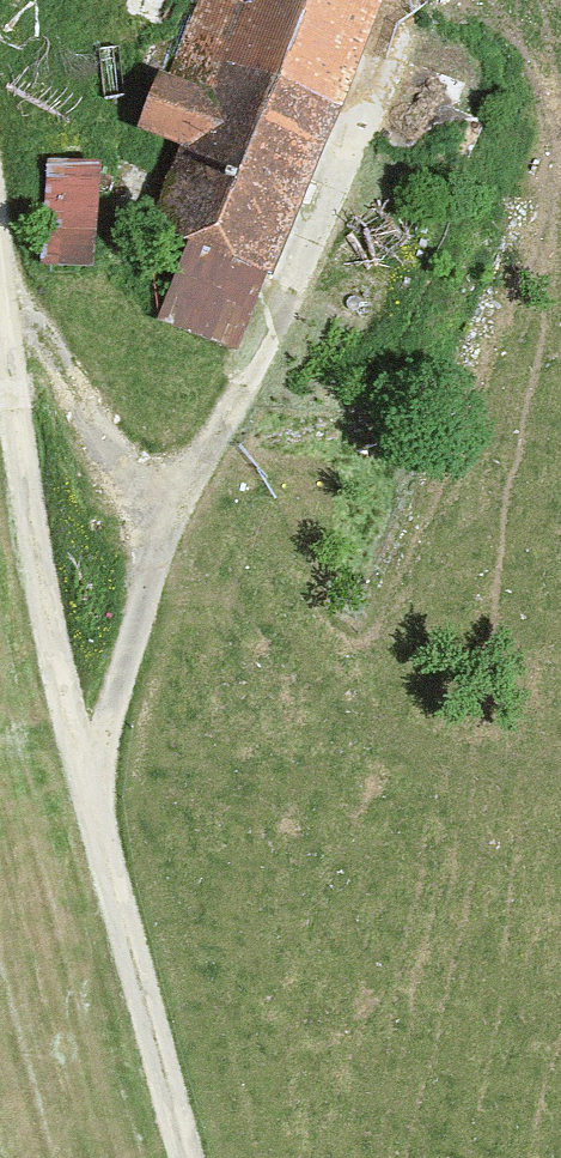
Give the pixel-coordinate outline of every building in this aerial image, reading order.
[(237,347),(266,277),(271,278),(273,274),(264,270),(373,0),(206,0),(170,87),(166,86),(150,129),(197,148),(161,231),(192,246),(163,317),(237,347)] [(96,168),(60,165),(53,263),(89,265),(96,168)]
